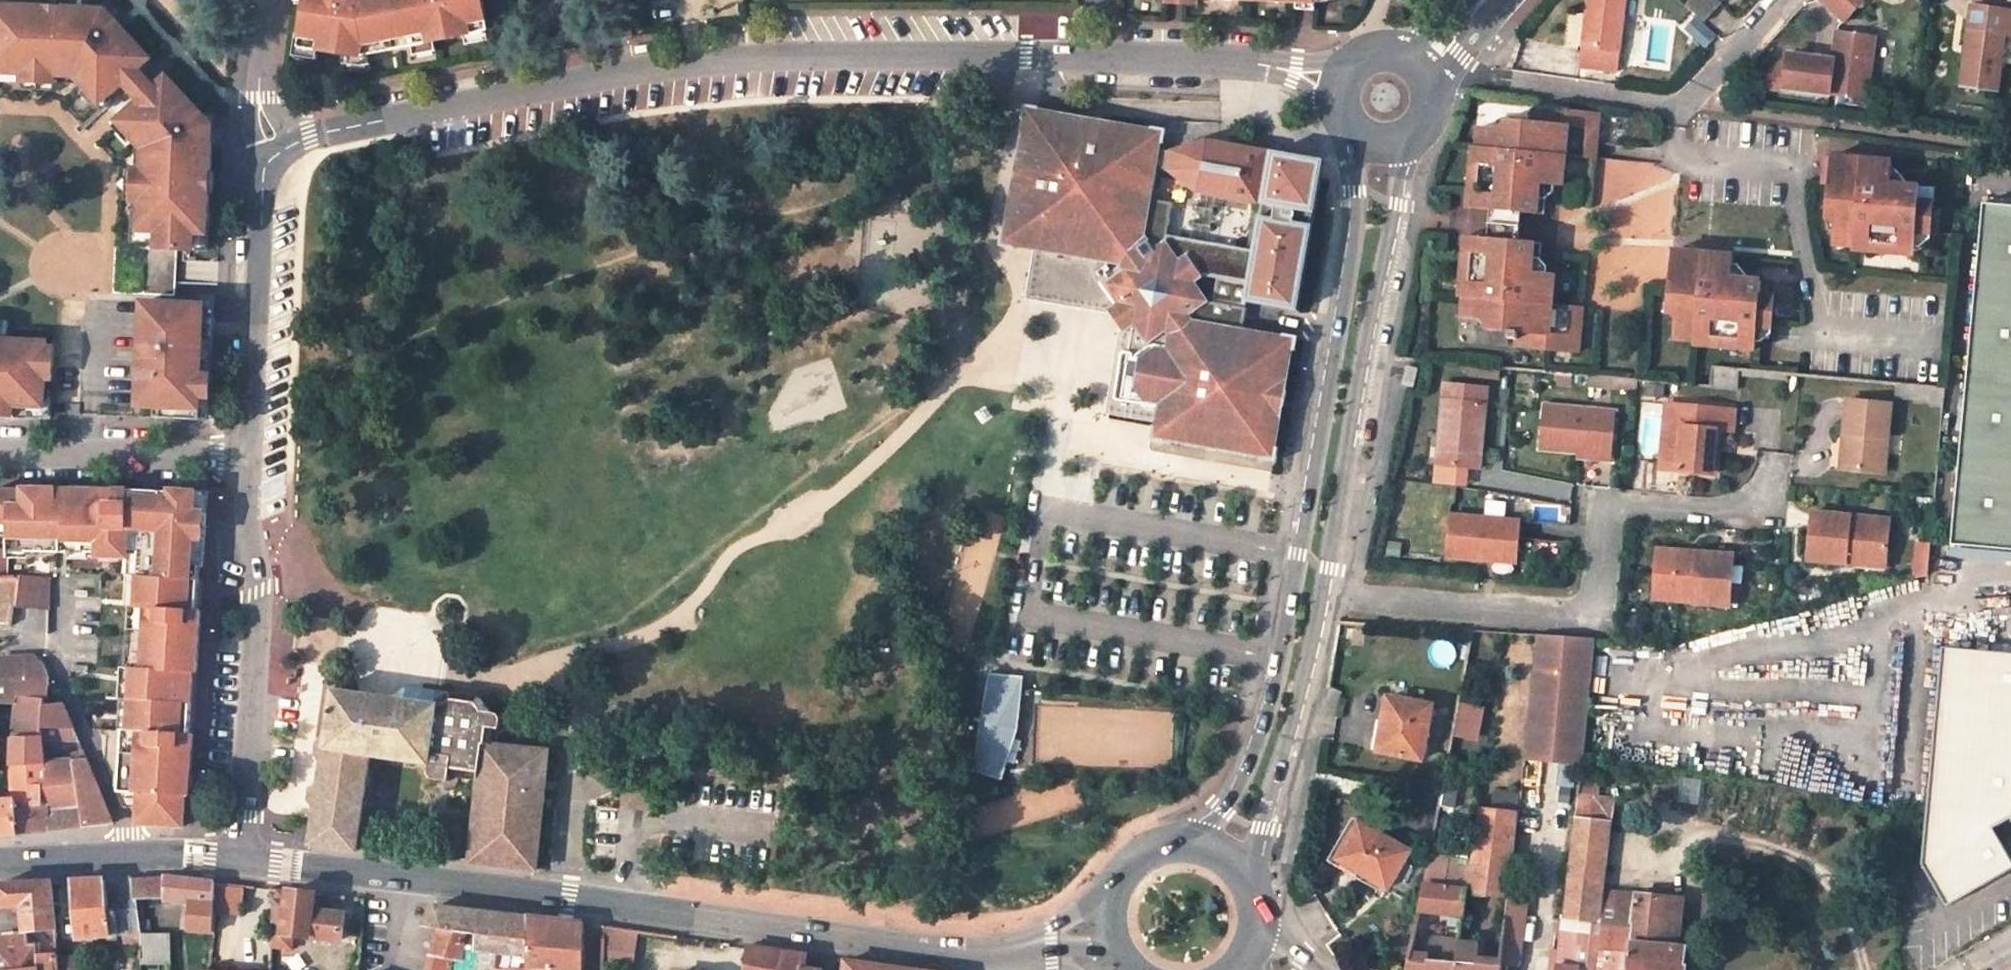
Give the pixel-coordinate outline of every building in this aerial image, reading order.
[(301,19),(298,38),(313,41),(339,47),(362,52),(370,51),(412,44),(437,40),(464,36),(487,32),(482,0),(305,0),(301,19)] [(1581,68),(1617,71),(1624,0),(1587,0),(1582,50),(1581,68)] [(1707,20),(1723,2),(1720,0),(1694,0),(1690,5),(1707,20)] [(1846,20),(1863,0),(1823,0),(1846,20)] [(1971,6),(1969,26),(1961,87),(1996,92),(2003,31),(2010,32),(2010,11),(1971,6)] [(151,62),(119,29),(116,29),(99,27),(100,14),(63,11),(63,7),(44,7),(44,11),(9,9),(9,21),(0,21),(0,74),(23,76),(40,77),(58,78),(79,79),(88,90),(92,86),(107,103),(121,90),(140,73),(151,62)] [(0,8),(0,21),(9,21),(9,8),(0,8)] [(117,15),(100,14),(99,27),(116,29),(117,15)] [(288,47),(312,51),(313,41),(298,38),(301,19),(293,18),(288,47)] [(1695,18),(1685,28),(1707,49),(1718,37),(1695,18)] [(465,46),(489,42),(487,32),(464,36),(465,46)] [(1874,37),(1838,32),(1834,61),(1789,55),(1785,88),(1866,98),(1874,37)] [(414,54),(438,50),(437,40),(412,44),(414,54)] [(359,62),(372,61),(370,51),(362,52),(339,47),(338,58),(359,62)] [(1615,83),(1617,71),(1581,68),(1580,80),(1615,83)] [(155,89),(140,73),(121,90),(137,106),(155,89)] [(58,78),(40,77),(23,76),(40,92),(58,78)] [(209,169),(211,129),(199,129),(199,112),(167,78),(155,89),(137,106),(122,120),(138,136),(134,139),(144,149),(143,172),(141,208),(139,247),(193,248),(194,230),(207,231),(208,191),(211,191),(212,169),(209,169)] [(1014,120),(1019,120),(1028,113),(1028,108),(1016,107),(1014,120)] [(1596,113),(1537,108),(1536,123),(1506,120),(1492,132),(1490,151),(1480,150),(1478,166),(1471,165),(1471,173),(1470,181),(1477,189),(1477,197),(1514,201),(1514,207),(1521,215),(1543,216),(1544,199),(1538,198),(1539,185),(1561,186),(1564,157),(1592,159),(1596,113)] [(199,111),(199,112),(199,129),(211,129),(211,112),(199,111)] [(1158,416),(1157,425),(1164,434),(1174,435),(1174,431),(1255,442),(1254,448),(1263,449),(1273,442),(1274,432),(1270,431),(1275,401),(1279,401),(1280,394),(1282,383),(1277,382),(1282,351),(1286,351),(1288,342),(1281,333),(1271,332),(1271,337),(1240,332),(1244,302),(1201,296),(1189,279),(1193,276),(1178,255),(1173,258),(1160,241),(1167,198),(1142,195),(1148,158),(1151,140),(1143,129),(1028,113),(1019,120),(1013,163),(1017,164),(1011,205),(1007,205),(1002,236),(1009,245),(1033,249),(1026,297),(1108,309),(1117,321),(1122,328),(1110,409),(1158,416)] [(1144,125),(1143,129),(1151,140),(1155,141),(1158,127),(1144,125)] [(1472,150),(1471,165),(1478,166),(1480,150),(1490,151),(1492,132),(1479,131),(1477,150),(1472,150)] [(1173,144),(1155,141),(1151,140),(1148,158),(1171,161),(1188,183),(1253,192),(1244,253),(1240,283),(1193,276),(1189,279),(1201,296),(1244,302),(1289,309),(1304,216),(1312,168),(1295,166),(1294,171),(1258,166),(1261,147),(1200,138),(1173,144)] [(1892,164),(1829,156),(1826,185),(1823,217),(1827,218),(1832,227),(1832,233),(1851,235),(1850,244),(1867,246),(1866,253),(1881,255),(1889,247),(1913,250),(1913,247),(1914,230),(1921,231),(1924,210),(1916,209),(1917,204),(1918,187),(1904,186),(1890,185),(1891,167),(1892,164)] [(1890,185),(1904,186),(1904,180),(1891,167),(1890,185)] [(143,172),(121,189),(141,208),(143,172)] [(1509,258),(1510,250),(1518,244),(1521,215),(1514,207),(1514,201),(1477,197),(1477,189),(1470,181),(1468,211),(1490,212),(1488,242),(1465,240),(1462,271),(1471,265),(1472,255),(1509,258)] [(1914,230),(1913,247),(1918,247),(1928,240),(1931,206),(1917,204),(1916,209),(1924,210),(1921,231),(1914,230)] [(1980,207),(1950,549),(2010,554),(2010,209),(1980,207)] [(207,231),(194,230),(193,248),(206,248),(207,231)] [(1832,233),(1831,245),(1850,247),(1850,244),(1851,235),(1832,233)] [(1008,250),(1009,245),(1002,236),(998,235),(996,248),(1008,250)] [(1240,283),(1244,253),(1160,241),(1173,258),(1178,255),(1193,276),(1240,283)] [(1540,246),(1518,244),(1510,250),(1509,258),(1472,255),(1471,265),(1462,271),(1462,278),(1461,285),(1467,285),(1466,300),(1478,301),(1477,321),(1479,321),(1487,330),(1508,332),(1508,340),(1517,340),(1517,348),(1576,353),(1580,307),(1551,303),(1553,274),(1531,273),(1531,259),(1539,259),(1540,246)] [(1850,251),(1866,253),(1867,246),(1850,244),(1850,247),(1850,251)] [(1913,250),(1889,247),(1881,255),(1912,259),(1913,250)] [(1733,256),(1671,252),(1669,283),(1666,311),(1671,312),(1675,319),(1674,327),(1694,328),(1693,338),(1709,339),(1709,346),(1724,347),(1733,340),(1755,342),(1756,338),(1757,323),(1764,323),(1765,301),(1759,300),(1759,296),(1760,280),(1745,279),(1731,278),(1732,264),(1733,256)] [(1731,278),(1745,279),(1745,273),(1737,264),(1732,264),(1731,278)] [(1462,320),(1477,321),(1478,301),(1466,300),(1467,285),(1461,285),(1460,300),(1464,300),(1462,320)] [(1757,323),(1756,338),(1762,338),(1771,330),(1774,297),(1759,296),(1759,300),(1765,301),(1764,323),(1757,323)] [(206,322),(215,322),(216,299),(197,299),(197,308),(206,309),(206,322)] [(143,374),(141,411),(158,411),(158,422),(202,422),(202,400),(211,401),(215,322),(206,322),(206,309),(145,309),(144,340),(147,340),(146,363),(151,363),(150,374),(143,374)] [(1693,338),(1694,328),(1674,327),(1673,339),(1693,340),(1693,344),(1709,346),(1709,339),(1693,338)] [(1281,328),(1281,333),(1288,342),(1292,343),(1294,330),(1281,328)] [(1755,342),(1733,340),(1724,347),(1754,349),(1755,342)] [(15,414),(15,406),(43,406),(44,380),(51,380),(51,349),(42,349),(42,344),(4,344),(0,344),(0,414),(15,414)] [(1708,385),(1736,388),(1738,368),(1710,366),(1708,385)] [(1411,387),(1416,369),(1405,367),(1401,385),(1411,387)] [(1443,384),(1439,433),(1444,433),(1441,465),(1478,469),(1485,388),(1443,384)] [(210,422),(211,401),(202,400),(202,422),(210,422)] [(1846,400),(1842,433),(1848,434),(1844,469),(1884,472),(1890,404),(1846,400)] [(1615,411),(1542,404),(1538,449),(1576,452),(1592,453),(1591,458),(1611,460),(1615,411)] [(80,406),(65,405),(65,415),(80,415),(80,406)] [(1664,405),(1659,463),(1676,464),(1676,471),(1715,475),(1720,430),(1733,431),(1734,412),(1664,405)] [(1163,439),(1164,434),(1157,425),(1152,424),(1150,437),(1163,439)] [(1839,468),(1844,469),(1848,434),(1842,433),(1839,468)] [(1278,442),(1273,442),(1263,449),(1263,453),(1276,456),(1278,442)] [(1658,470),(1676,471),(1676,464),(1659,463),(1658,470)] [(58,550),(59,490),(26,490),(26,495),(0,494),(0,519),(13,520),(13,531),(13,540),(29,541),(29,549),(58,550)] [(115,490),(59,490),(58,550),(70,550),(70,545),(70,503),(115,504),(115,490)] [(115,504),(70,503),(70,545),(84,545),(84,551),(93,551),(93,556),(123,557),(123,551),(134,552),(134,575),(194,579),(195,566),(195,559),(204,553),(206,511),(194,511),(194,494),(170,493),(169,504),(129,503),(129,490),(115,490),(115,504)] [(207,491),(129,490),(129,503),(169,504),(170,493),(194,494),(194,511),(206,511),(207,491)] [(1884,566),(1888,520),(1810,513),(1806,559),(1884,566)] [(1515,563),(1518,521),(1450,516),(1447,557),(1515,563)] [(0,519),(0,531),(13,531),(13,520),(0,519)] [(1919,543),(1915,575),(1929,577),(1933,544),(1919,543)] [(1735,556),(1658,549),(1653,587),(1670,589),(1669,598),(1693,600),(1695,602),(1730,604),(1730,602),(1732,585),(1735,556)] [(134,552),(123,551),(123,557),(123,575),(124,575),(134,575),(134,552)] [(195,559),(195,566),(203,566),(204,553),(195,559)] [(115,730),(115,794),(137,794),(136,826),(182,826),(184,795),(190,795),(192,759),(181,758),(181,745),(193,746),(194,735),(186,734),(189,671),(197,671),(199,634),(189,633),(189,621),(200,621),(200,611),(192,610),(194,579),(134,575),(124,575),(123,604),(117,604),(114,668),(120,668),(120,697),(119,730),(115,730)] [(0,599),(0,624),(11,626),(14,607),(19,607),(22,578),(2,578),(0,599)] [(22,578),(19,607),(49,608),(49,595),(50,580),(22,578)] [(1732,585),(1730,602),(1739,602),(1740,586),(1732,585)] [(1652,597),(1669,598),(1670,589),(1653,587),(1652,597)] [(189,621),(189,633),(199,634),(200,621),(189,621)] [(1336,635),(1351,637),(1353,623),(1338,622),(1336,635)] [(1457,643),(1471,645),(1474,631),(1459,630),(1457,643)] [(1594,638),(1537,634),(1525,758),(1580,763),(1594,638)] [(1936,651),(1916,866),(1938,908),(1971,891),(2005,874),(1984,834),(2001,823),(2010,822),(2010,656),(1936,651)] [(2,662),(4,678),(50,680),(35,658),(2,662)] [(1023,675),(987,672),(972,771),(1002,779),(1017,731),(1023,675)] [(43,741),(42,729),(75,729),(65,705),(55,705),(54,680),(50,680),(4,678),(0,677),(0,732),(13,731),(15,766),(44,763),(43,741)] [(441,697),(449,692),(442,684),(420,682),(419,687),(418,694),(441,697)] [(441,697),(418,694),(419,687),(402,685),(388,697),(332,689),(319,786),(314,790),(312,800),(316,807),(312,844),(354,850),(355,847),(367,754),(429,763),(429,773),(430,775),(432,777),(435,778),(448,780),(448,775),(478,780),(470,862),(506,866),(535,870),(546,751),(491,746),(493,728),(498,728),(499,723),(499,719),(498,715),(494,713),(491,712),(489,712),(477,696),(449,692),(441,697)] [(1377,751),(1421,759),(1432,705),(1388,696),(1377,751)] [(1460,706),(1454,735),(1475,739),(1481,710),(1460,706)] [(42,729),(43,741),(80,742),(75,729),(42,729)] [(181,745),(181,758),(192,759),(193,746),(181,745)] [(74,760),(44,763),(46,806),(18,809),(18,835),(45,832),(84,828),(74,760)] [(88,760),(74,760),(84,828),(99,826),(114,824),(88,760)] [(17,800),(0,801),(0,836),(8,836),(18,835),(18,809),(46,806),(44,763),(15,766),(17,800)] [(656,780),(625,776),(622,807),(652,811),(656,780)] [(1446,779),(1441,806),(1454,808),(1459,781),(1446,779)] [(1576,794),(1598,797),(1599,784),(1578,781),(1576,794)] [(1613,799),(1598,797),(1576,794),(1574,817),(1611,822),(1613,799)] [(1471,861),(1467,893),(1509,896),(1511,880),(1519,813),(1478,809),(1471,861)] [(1604,890),(1611,822),(1574,817),(1562,920),(1600,924),(1604,890)] [(1410,852),(1359,821),(1337,858),(1388,889),(1410,852)] [(378,830),(364,828),(363,842),(377,844),(378,830)] [(1430,855),(1419,911),(1463,915),(1467,893),(1471,861),(1430,855)] [(164,876),(164,878),(163,898),(180,898),(181,877),(164,876)] [(72,880),(76,937),(124,933),(141,931),(137,898),(134,898),(132,881),(131,877),(103,879),(72,880)] [(190,878),(181,877),(180,898),(189,898),(186,928),(211,931),(213,909),(215,881),(190,878)] [(132,881),(134,898),(137,898),(163,898),(164,878),(132,881)] [(1509,900),(1527,902),(1529,881),(1511,880),(1509,896),(1509,900)] [(55,928),(52,881),(20,883),(0,883),(0,906),(21,906),(25,931),(55,928)] [(215,881),(213,909),(241,912),(243,885),(215,881)] [(316,893),(280,889),(277,924),(276,934),(273,934),(271,948),(293,950),(295,936),(342,942),(345,916),(313,913),(316,893)] [(1623,969),(1683,969),(1685,947),(1678,946),(1682,898),(1604,890),(1600,924),(1628,927),(1623,969)] [(1520,967),(1527,902),(1509,900),(1502,965),(1520,967)] [(479,934),(477,956),(498,958),(498,968),(519,969),(527,969),(528,916),(475,911),(436,907),(423,925),(442,929),(479,934)] [(585,922),(566,920),(528,916),(527,969),(585,969),(585,922)] [(1600,924),(1562,920),(1561,929),(1600,934),(1600,924)] [(1600,934),(1561,929),(1556,969),(1623,969),(1628,927),(1600,924),(1600,934)] [(610,968),(624,969),(636,969),(641,931),(615,927),(610,968)] [(477,956),(479,934),(442,929),(429,969),(453,969),(454,959),(476,961),(477,956)] [(141,933),(141,931),(124,933),(125,942),(141,940),(141,933)] [(141,962),(169,962),(170,933),(141,933),(141,940),(141,962)] [(36,956),(35,944),(27,945),(25,936),(11,937),(0,938),(0,969),(37,969),(36,956)] [(1460,942),(1429,938),(1427,951),(1412,950),(1407,969),(1457,969),(1460,942)] [(1502,965),(1477,962),(1478,941),(1461,939),(1460,942),(1457,969),(1501,969),(1502,965)] [(785,950),(749,945),(745,969),(782,969),(785,950)] [(823,969),(813,968),(814,954),(785,950),(782,969),(823,969)] [(73,954),(56,955),(57,969),(74,969),(73,954)] [(56,955),(36,956),(37,969),(57,969),(56,955)] [(477,956),(476,961),(474,969),(497,969),(498,968),(498,958),(477,956)] [(476,961),(454,959),(453,969),(474,969),(476,961)] [(845,969),(921,969),(884,964),(846,959),(845,969)]
